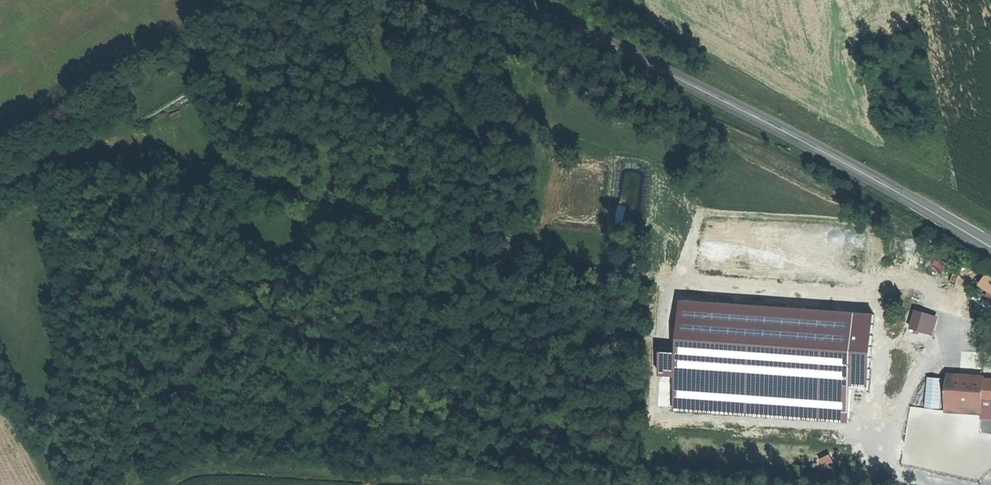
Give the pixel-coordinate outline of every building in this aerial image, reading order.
[(990,293),(990,279),(987,276),(980,286),(990,293)] [(981,414),(982,400),(983,377),(946,375),(943,411),(981,414)] [(983,377),(982,400),(990,400),(990,378),(983,377)] [(981,414),(980,433),(990,433),(990,400),(982,400),(981,414)] [(822,458),(827,469),(838,464),(832,453),(822,458)]
